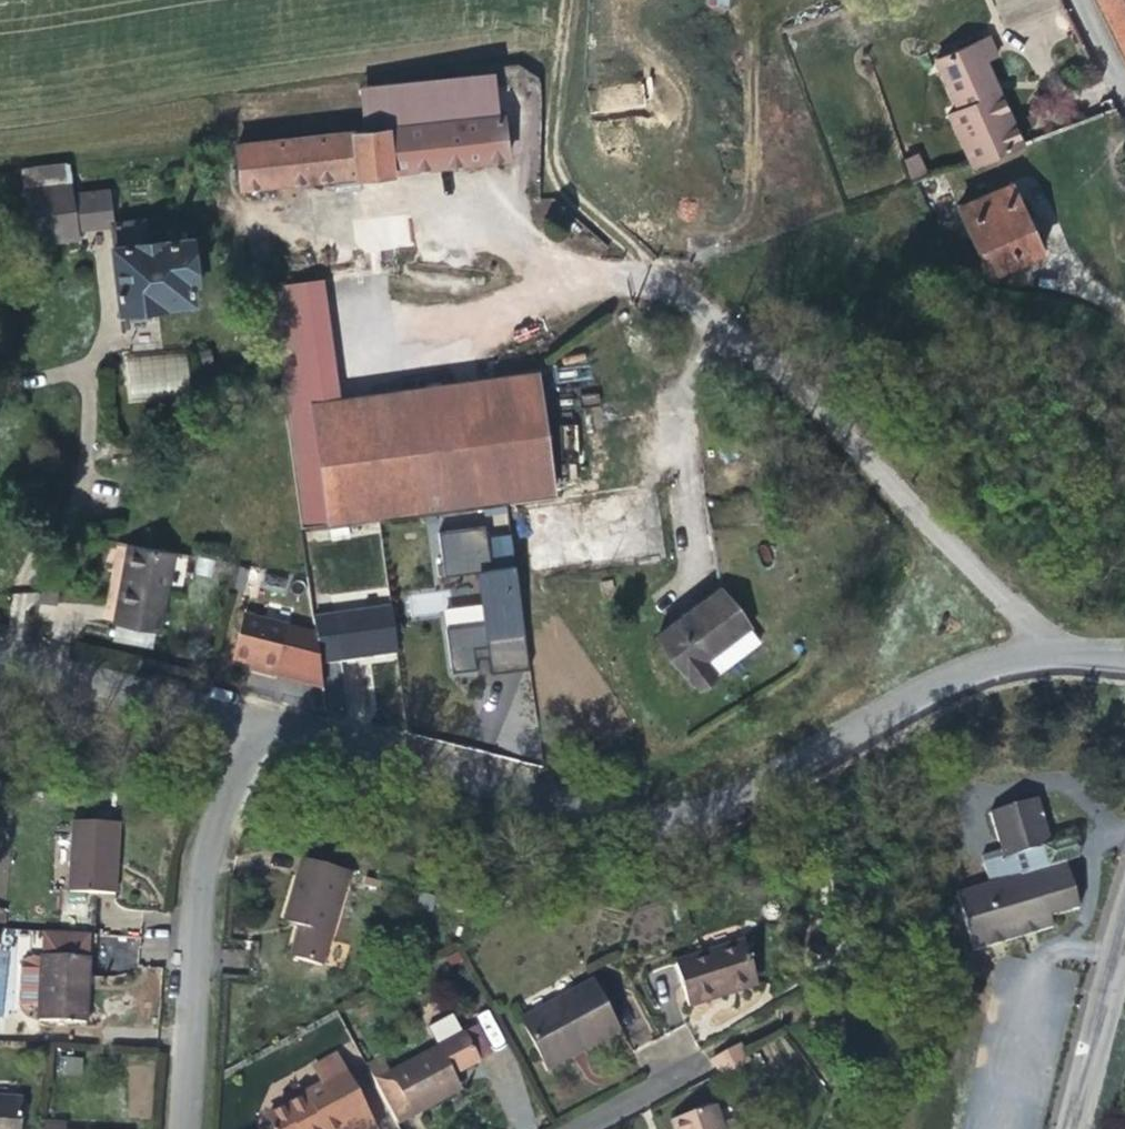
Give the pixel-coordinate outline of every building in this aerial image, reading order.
[(1124,68),(1124,0),(1090,0),(1124,68)] [(991,57),(981,37),(931,59),(953,110),(944,114),(968,167),(1016,146),(978,63),(991,57)] [(484,67),(374,80),(379,128),(491,116),(484,67)] [(345,132),(379,128),(374,80),(341,83),(345,132)] [(493,116),(491,116),(379,128),(384,171),(498,158),(493,116)] [(384,171),(379,128),(345,132),(228,145),(233,188),(349,175),(349,178),(384,175),(384,171)] [(903,159),(910,179),(927,174),(920,153),(903,159)] [(69,239),(72,239),(61,174),(47,175),(48,186),(13,190),(23,253),(70,247),(69,239)] [(1013,201),(1005,184),(988,192),(995,209),(1013,201)] [(1013,201),(995,209),(988,192),(953,207),(983,277),(1036,254),(1013,201)] [(140,243),(137,222),(105,225),(106,247),(104,248),(111,309),(117,309),(117,312),(148,310),(148,305),(183,302),(182,282),(185,282),(181,240),(140,243)] [(322,276),(267,282),(284,405),(308,402),(313,402),(339,398),(322,276)] [(189,395),(187,352),(124,355),(126,398),(189,395)] [(329,522),(553,491),(538,374),(339,398),(313,402),(329,522)] [(308,402),(284,405),(301,528),(325,525),(308,402)] [(486,509),(489,535),(508,533),(505,507),(486,509)] [(719,592),(748,629),(757,641),(745,532),(712,536),(719,592)] [(164,546),(119,537),(112,579),(156,584),(164,546)] [(148,626),(156,584),(112,579),(104,618),(148,626)] [(504,606),(545,600),(542,581),(501,588),(504,606)] [(748,629),(719,592),(658,637),(695,688),(713,675),(704,662),(748,629)] [(13,593),(13,608),(35,608),(36,593),(13,593)] [(406,593),(406,612),(450,612),(450,593),(406,593)] [(290,615),(244,604),(233,650),(254,656),(279,662),(290,615)] [(713,675),(757,641),(748,629),(704,662),(713,675)] [(279,662),(254,656),(253,661),(278,667),(279,662)] [(344,699),(346,722),(373,720),(368,658),(328,661),(330,700),(344,699)] [(1044,847),(1050,845),(1036,800),(989,814),(1003,861),(985,866),(991,888),(958,899),(978,957),(1057,931),(1054,919),(1074,912),(1059,865),(1051,867),(1044,847)] [(138,832),(94,830),(90,900),(117,902),(135,903),(138,832)] [(1078,859),(1072,838),(1050,845),(1044,847),(1051,867),(1059,865),(1078,859)] [(371,884),(324,870),(307,923),(323,929),(320,937),(312,967),(342,977),(371,884)] [(90,900),(84,899),(81,940),(109,942),(114,943),(117,902),(90,900)] [(320,937),(323,929),(307,923),(305,932),(320,937)] [(107,968),(109,942),(81,940),(63,939),(61,966),(107,968)] [(37,1013),(35,946),(18,946),(20,1013),(37,1013)] [(743,999),(769,991),(759,955),(692,974),(705,1018),(745,1006),(743,999)] [(435,973),(462,972),(461,956),(435,957),(435,973)] [(104,1033),(107,968),(61,966),(61,969),(58,1011),(58,1017),(57,1030),(104,1033)] [(40,977),(37,1010),(58,1011),(61,969),(49,968),(43,970),(40,977)] [(771,998),(769,991),(743,999),(745,1006),(771,998)] [(639,1047),(614,999),(543,1036),(563,1076),(600,1057),(604,1065),(639,1047)] [(511,1067),(498,1040),(486,1046),(499,1072),(511,1067)] [(724,1079),(751,1060),(737,1041),(710,1060),(724,1079)] [(486,1046),(410,1084),(402,1069),(385,1078),(412,1128),(427,1128),(475,1103),(469,1092),(469,1088),(477,1084),(499,1072),(486,1046)] [(57,1074),(82,1075),(82,1056),(58,1056),(57,1074)] [(604,1065),(600,1057),(563,1076),(567,1084),(604,1065)] [(738,1096),(766,1081),(757,1062),(730,1076),(736,1089),(734,1090),(738,1096)] [(350,1066),(325,1079),(335,1098),(320,1107),(320,1111),(287,1128),(384,1128),(350,1066)] [(484,1099),(477,1084),(469,1088),(469,1092),(475,1103),(484,1099)] [(41,1105),(0,1102),(0,1128),(39,1128),(41,1105)]
